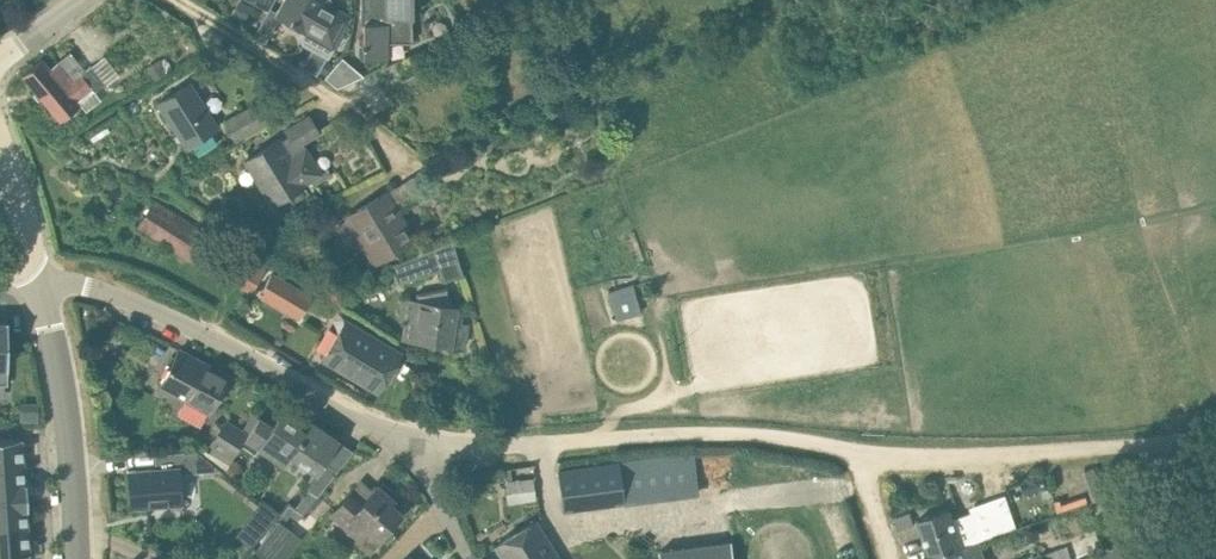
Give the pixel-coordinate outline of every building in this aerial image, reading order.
[(276,15),(304,31),(302,35),(303,42),(327,56),(351,14),(327,0),(284,0),(276,15)] [(413,0),(361,0),(361,23),(365,23),(365,59),(387,58),(387,42),(413,42),(413,0)] [(238,1),(231,13),(244,20),(251,7),(238,1)] [(95,91),(105,83),(91,65),(73,80),(59,61),(51,68),(42,58),(22,74),(60,121),(79,106),(74,100),(91,86),(95,91)] [(159,58),(146,66),(154,80),(167,73),(167,72),(159,58)] [(325,59),(318,70),(325,74),(331,63),(325,59)] [(217,143),(210,131),(218,126),(190,82),(158,102),(186,146),(191,143),(198,155),(217,143)] [(225,120),(236,139),(269,121),(259,102),(225,120)] [(581,103),(565,111),(570,122),(586,114),(581,103)] [(244,162),(271,205),(321,173),(302,142),(320,131),(310,115),(285,131),(289,138),(281,142),(279,140),(244,162)] [(418,184),(414,177),(398,187),(406,199),(421,189),(418,184)] [(387,191),(346,216),(348,218),(355,231),(373,261),(414,236),(398,210),(388,193),(387,191)] [(212,236),(175,214),(155,201),(140,225),(196,261),(209,241),(212,236)] [(452,242),(391,266),(397,282),(440,269),(444,281),(463,275),(452,242)] [(272,275),(261,296),(285,309),(297,289),(272,275)] [(608,291),(616,320),(642,314),(633,283),(608,291)] [(449,344),(455,304),(454,304),(449,286),(416,291),(415,298),(402,297),(399,320),(407,321),(404,337),(449,344)] [(345,320),(323,357),(379,390),(400,353),(345,320)] [(209,412),(229,376),(180,350),(159,385),(209,412)] [(38,407),(21,407),(21,420),(38,420),(38,407)] [(306,430),(301,426),(280,412),(272,424),(259,415),(248,431),(249,432),(242,444),(255,453),(259,447),(284,464),(313,421),(312,420),(306,430)] [(226,418),(209,444),(213,446),(231,458),(241,443),(248,432),(226,418)] [(313,421),(290,455),(291,455),(291,456),(314,471),(304,486),(309,490),(316,496),(338,469),(324,460),(337,440),(338,438),(313,421)] [(24,467),(22,438),(0,439),(0,469),(24,467)] [(155,468),(128,470),(131,506),(181,502),(179,473),(200,472),(198,450),(165,453),(166,467),(155,468)] [(694,453),(619,463),(624,503),(699,493),(694,453)] [(231,458),(224,470),(231,475),(239,463),(231,458)] [(559,470),(565,510),(624,503),(619,463),(559,470)] [(0,469),(0,497),(27,496),(26,483),(25,483),(24,467),(0,469)] [(1079,472),(1067,476),(1072,494),(1085,490),(1079,472)] [(533,477),(505,480),(507,503),(536,499),(533,477)] [(355,488),(331,513),(358,538),(355,541),(370,554),(382,540),(379,537),(401,512),(391,503),(394,499),(392,497),(396,493),(384,482),(380,487),(378,485),(366,498),(355,488)] [(1017,525),(1005,490),(968,501),(971,509),(952,514),(963,545),(978,540),(1017,525)] [(0,498),(0,526),(28,525),(27,508),(28,508),(27,496),(0,498)] [(931,557),(963,545),(952,514),(950,508),(918,519),(931,557)] [(548,540),(535,519),(495,545),(504,558),(559,558),(548,540)] [(0,526),(0,556),(29,554),(28,525),(0,526)] [(980,546),(978,540),(963,545),(931,557),(932,558),(984,558),(980,546)] [(662,550),(663,558),(735,558),(732,541),(662,550)] [(1044,553),(1045,558),(1072,558),(1067,546),(1044,553)]
